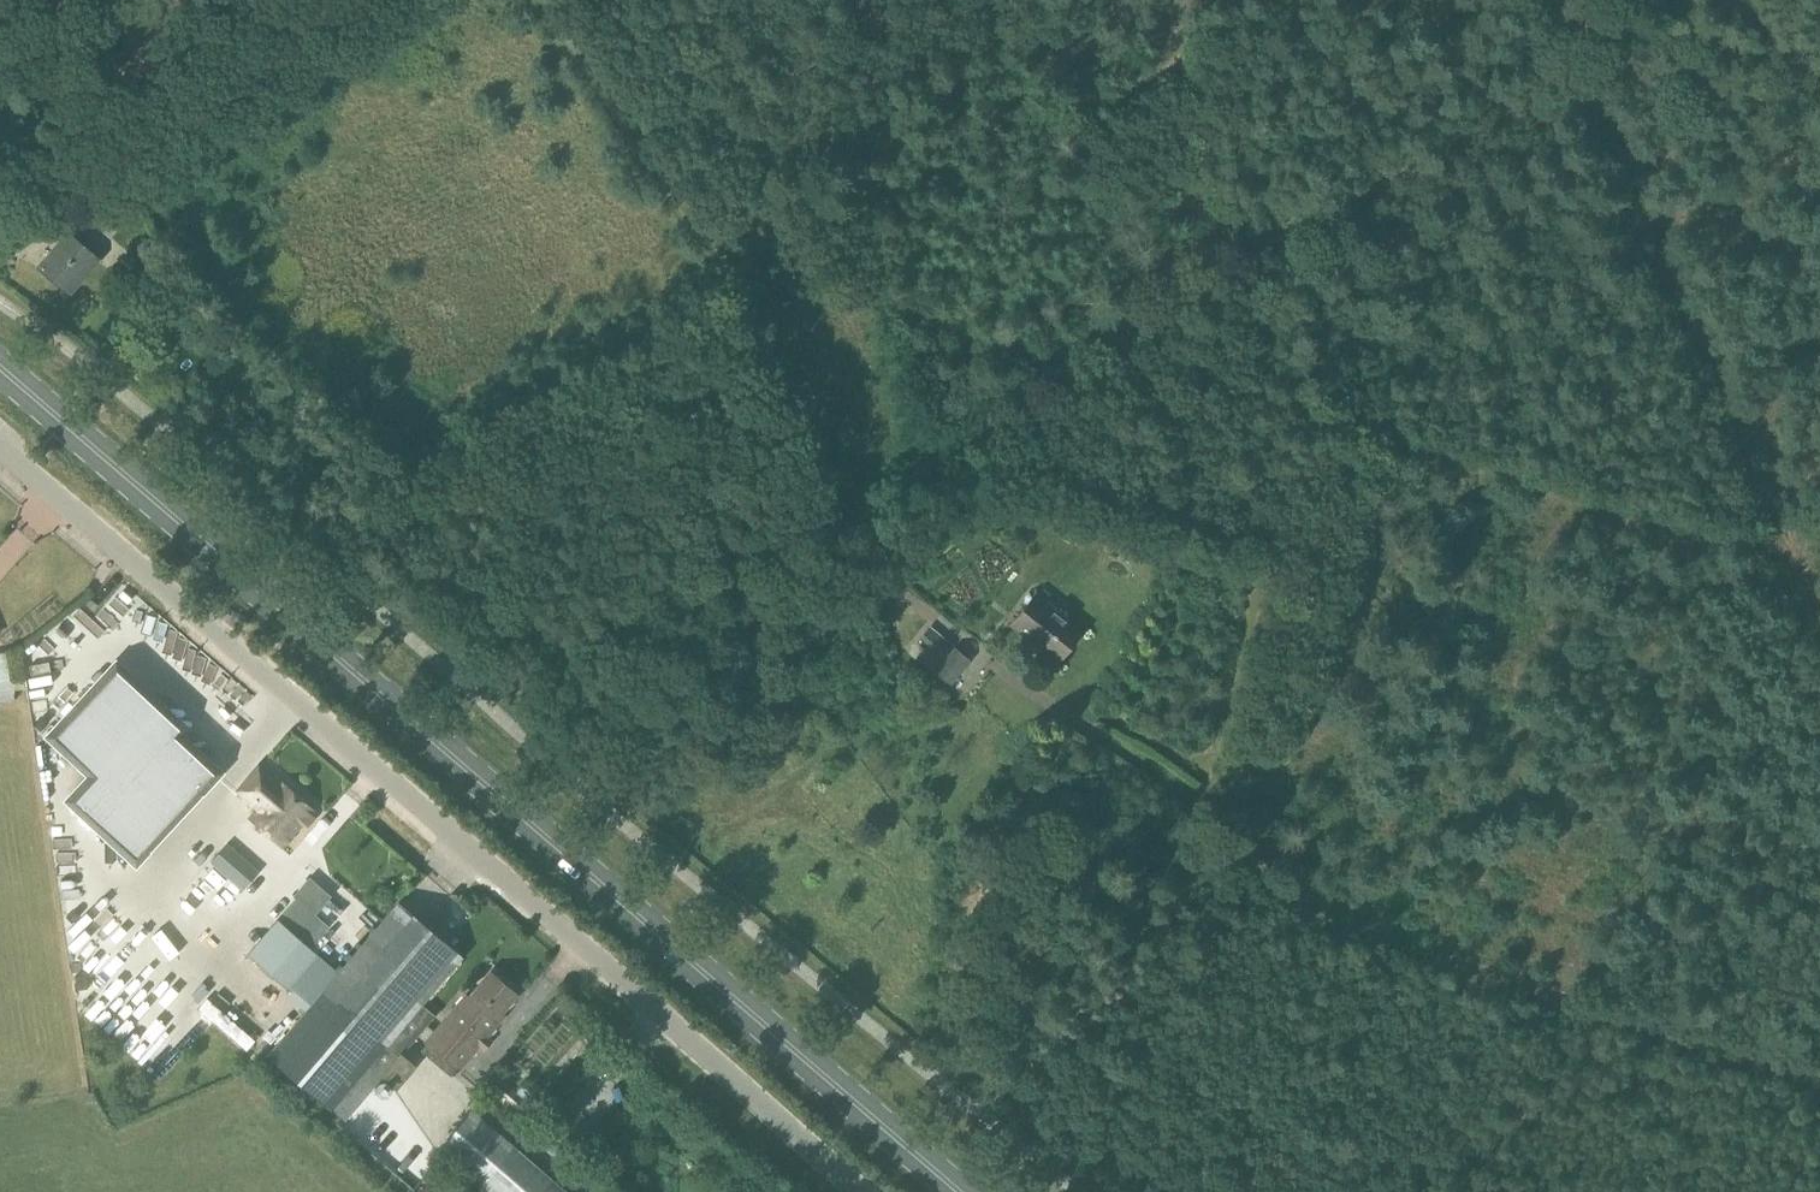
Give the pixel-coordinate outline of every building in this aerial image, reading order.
[(71,295),(99,260),(67,233),(38,267),(71,295)] [(157,276),(165,267),(156,260),(150,270),(157,276)] [(127,288),(142,271),(133,262),(117,280),(127,288)] [(202,347),(211,328),(201,323),(191,342),(202,347)] [(1055,664),(1080,634),(1034,596),(1009,625),(1055,664)] [(951,685),(970,660),(953,647),(954,645),(932,627),(916,643),(942,663),(934,674),(951,685)] [(89,776),(66,801),(137,866),(223,773),(182,735),(189,728),(117,662),(43,733),(89,776)] [(311,816),(314,812),(259,765),(237,791),(247,800),(242,805),(248,810),(252,805),(259,811),(252,820),(284,847),(304,823),(308,825),(314,818),(311,816)] [(211,863),(243,891),(260,871),(228,843),(211,863)] [(330,927),(316,915),(332,897),(310,878),(294,897),(296,899),(278,921),(311,949),(330,927)] [(392,1061),(434,1014),(423,1004),(463,957),(398,901),(323,990),(343,1007),(338,1012),(369,1057),(384,1048),(392,1061)] [(278,921),(277,921),(247,955),(293,995),(309,977),(324,960),(311,949),(278,921)] [(519,995),(491,972),(471,997),(468,995),(428,1043),(431,1045),(426,1051),(455,1075),(459,1069),(462,1071),(502,1022),(499,1020),(519,995)] [(195,974),(185,987),(200,999),(210,986),(195,974)] [(229,1124),(244,1150),(352,1086),(337,1060),(229,1124)] [(470,1110),(437,1149),(481,1187),(477,1191),(566,1191),(470,1110)] [(389,1147),(405,1155),(412,1141),(396,1134),(389,1147)]
